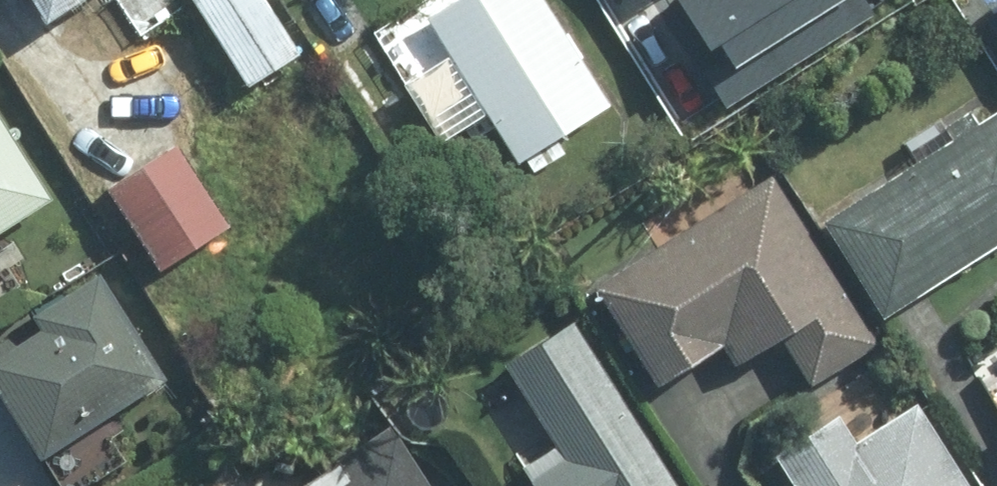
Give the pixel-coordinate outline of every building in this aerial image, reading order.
[(54,15),(79,0),(44,0),(54,15)] [(255,76),(302,45),(272,0),(205,0),(255,76)] [(435,13),(528,158),(617,101),(553,0),(455,0),(435,13)] [(58,193),(0,103),(0,230),(58,193)] [(829,215),(889,311),(996,245),(996,111),(829,215)] [(182,141),(112,185),(165,269),(235,225),(182,141)] [(776,171),(601,279),(665,382),(732,340),(742,356),(787,328),(818,378),(880,339),(776,171)] [(124,304),(103,271),(41,309),(51,324),(0,356),(0,364),(55,450),(171,377),(124,304)] [(585,315),(509,360),(558,444),(530,460),(545,485),(687,485),(585,315)] [(920,398),(860,436),(843,410),(782,449),(805,485),(976,485),(920,398)] [(411,425),(303,485),(446,485),(411,425)] [(243,460),(209,479),(212,485),(258,485),(243,460)]
